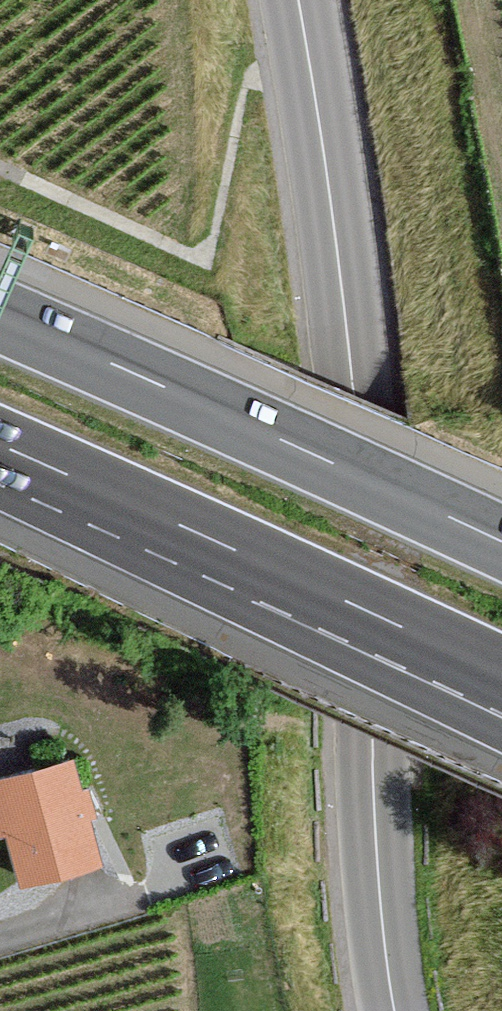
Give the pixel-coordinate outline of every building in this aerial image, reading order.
[(0,784),(0,837),(11,834),(23,884),(99,865),(74,765),(0,784)]
